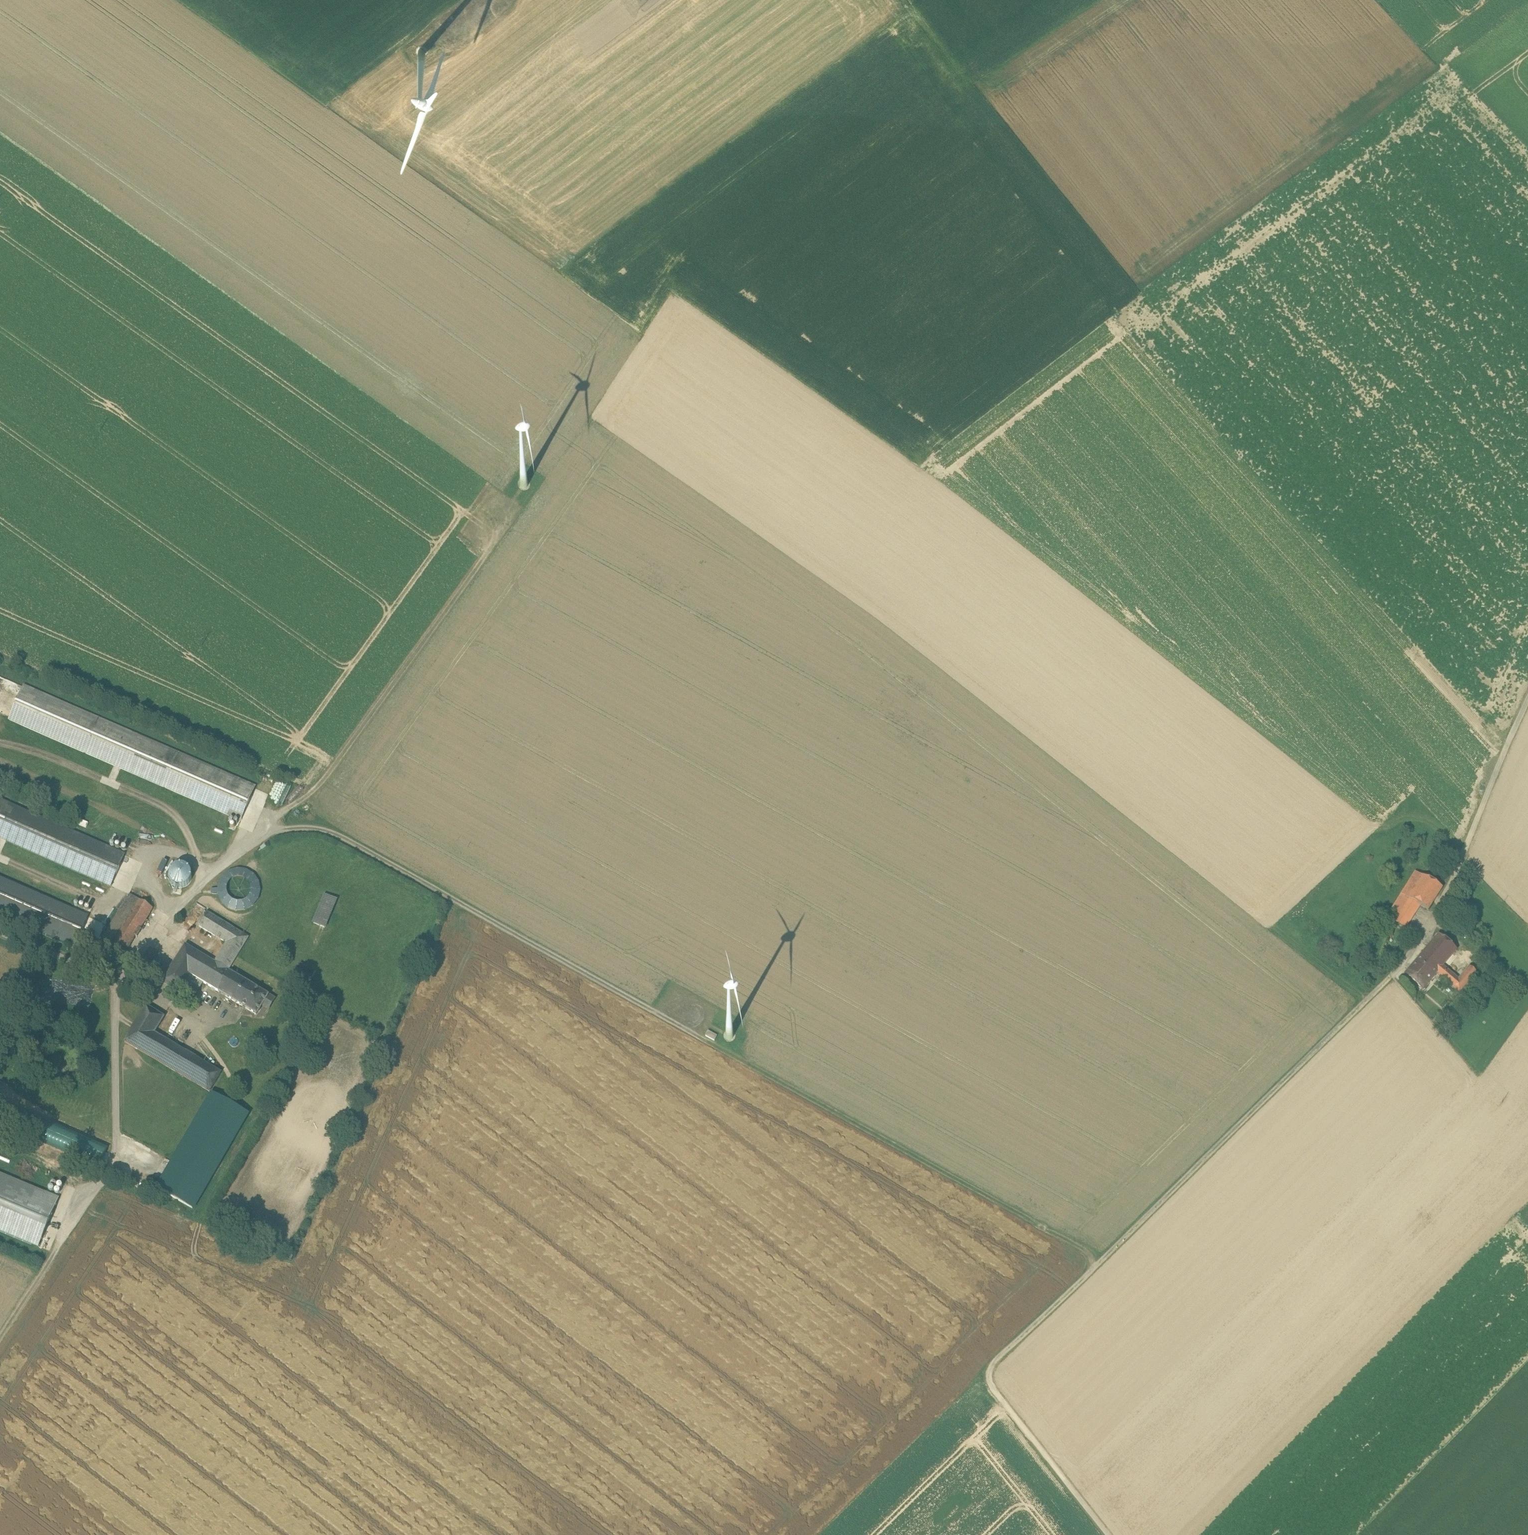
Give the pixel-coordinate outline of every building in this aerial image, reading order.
[(255,788),(24,687),(10,718),(241,819),(255,788)] [(0,801),(0,837),(111,886),(125,855),(0,801)] [(166,871),(175,890),(194,881),(185,862),(166,871)] [(209,894),(220,895),(221,899),(223,904),(226,907),(231,910),(235,911),(240,911),(245,910),(249,908),(253,904),(255,900),(257,896),(257,891),(256,886),(253,882),(250,878),(246,876),(241,874),(236,874),(231,875),(227,878),(224,881),(221,885),(220,887),(210,886),(209,894)] [(1422,876),(1408,897),(1421,906),(1428,911),(1442,889),(1422,876)] [(0,883),(0,913),(80,948),(91,923),(0,883)] [(1396,916),(1408,897),(1402,893),(1389,911),(1396,916)] [(131,895),(100,943),(123,957),(138,935),(154,909),(131,895)] [(337,900),(325,895),(314,923),(325,927),(337,900)] [(1421,906),(1408,897),(1396,916),(1409,924),(1421,906)] [(252,938),(209,913),(201,927),(231,945),(218,966),(231,973),(252,938)] [(1409,924),(1396,916),(1393,920),(1406,929),(1409,924)] [(1439,933),(1405,973),(1423,989),(1437,973),(1459,992),(1477,971),(1470,965),(1459,977),(1443,964),(1456,948),(1439,933)] [(218,966),(188,947),(167,982),(183,992),(193,976),(221,993),(232,974),(218,966)] [(272,998),(232,974),(221,993),(261,1017),(272,998)] [(222,1074),(157,1035),(166,1018),(145,1007),(126,1044),(213,1094),(222,1074)] [(216,1096),(176,1165),(210,1187),(251,1116),(216,1096)] [(105,1147),(51,1124),(44,1140),(98,1163),(105,1147)] [(132,1138),(130,1144),(145,1149),(147,1144),(132,1138)] [(210,1187),(176,1165),(161,1191),(196,1211),(210,1187)] [(0,1174),(0,1229),(39,1246),(58,1199),(0,1174)]
